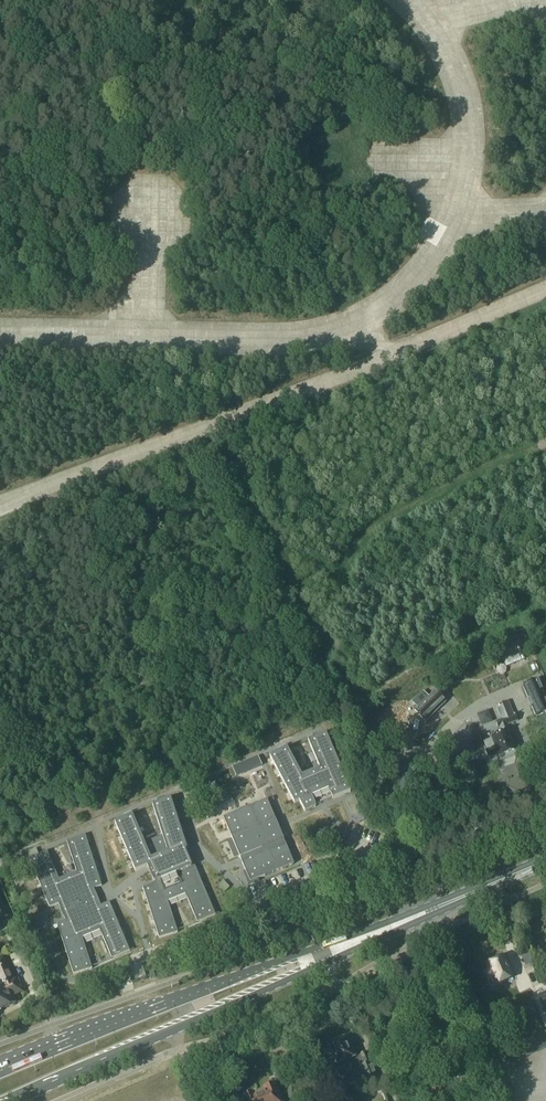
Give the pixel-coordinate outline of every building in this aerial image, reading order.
[(520,649),(519,647),(501,655),(506,667),(524,660),(520,649)] [(534,681),(523,686),(537,717),(545,713),(545,707),(534,681)] [(446,702),(436,691),(415,711),(426,722),(446,702)] [(492,740),(495,749),(491,751),(494,758),(498,756),(499,757),(515,751),(507,733),(509,732),(507,726),(517,722),(514,715),(513,716),(507,703),(496,708),(504,727),(499,729),(501,736),(492,740)] [(287,748),(270,758),(294,804),(299,802),(305,813),(316,807),(315,806),(319,804),(332,799),(333,800),(351,792),(326,734),(308,742),(320,770),(302,777),(287,748)] [(258,757),(232,768),(236,777),(262,766),(258,757)] [(215,784),(195,792),(197,798),(217,789),(215,784)] [(133,816),(115,823),(135,872),(147,867),(149,871),(152,880),(153,880),(154,884),(143,889),(159,939),(178,933),(168,902),(186,895),(197,923),(215,915),(195,867),(192,868),(191,864),(187,855),(185,851),(187,850),(171,799),(152,805),(162,836),(145,844),(133,816)] [(240,812),(223,819),(232,838),(231,838),(232,840),(239,857),(240,859),(250,883),(294,865),(286,845),(285,845),(284,840),(276,820),(275,820),(267,800),(251,807),(251,808),(240,812)] [(320,831),(318,836),(330,839),(331,833),(320,831)] [(30,859),(29,860),(50,908),(58,905),(60,908),(64,918),(66,921),(57,925),(74,976),(92,970),(82,939),(100,931),(112,959),(130,952),(109,903),(101,906),(99,903),(100,903),(96,893),(95,893),(94,890),(102,886),(85,836),(67,842),(77,873),(59,880),(47,852),(39,856),(30,859)] [(36,849),(28,853),(30,859),(39,856),(36,849)] [(8,917),(0,898),(0,920),(8,917)] [(513,979),(503,958),(487,966),(489,971),(484,973),(488,982),(493,980),(496,986),(513,979)] [(18,985),(15,986),(4,959),(0,961),(0,984),(1,987),(0,987),(0,1010),(16,1003),(13,996),(21,993),(18,985)] [(545,1015),(545,993),(538,996),(545,1015)] [(346,1039),(330,1046),(338,1064),(330,1067),(335,1078),(341,1075),(342,1077),(353,1072),(351,1067),(350,1066),(356,1064),(354,1059),(354,1058),(346,1039)] [(523,1052),(520,1046),(511,1050),(513,1056),(523,1052)] [(378,1080),(376,1074),(371,1063),(367,1053),(360,1056),(364,1065),(360,1067),(368,1085),(378,1080)] [(260,1094),(263,1100),(283,1100),(283,1099),(280,1100),(275,1087),(265,1091),(266,1092),(260,1094)] [(288,1087),(288,1100),(297,1100),(297,1087),(288,1087)]
